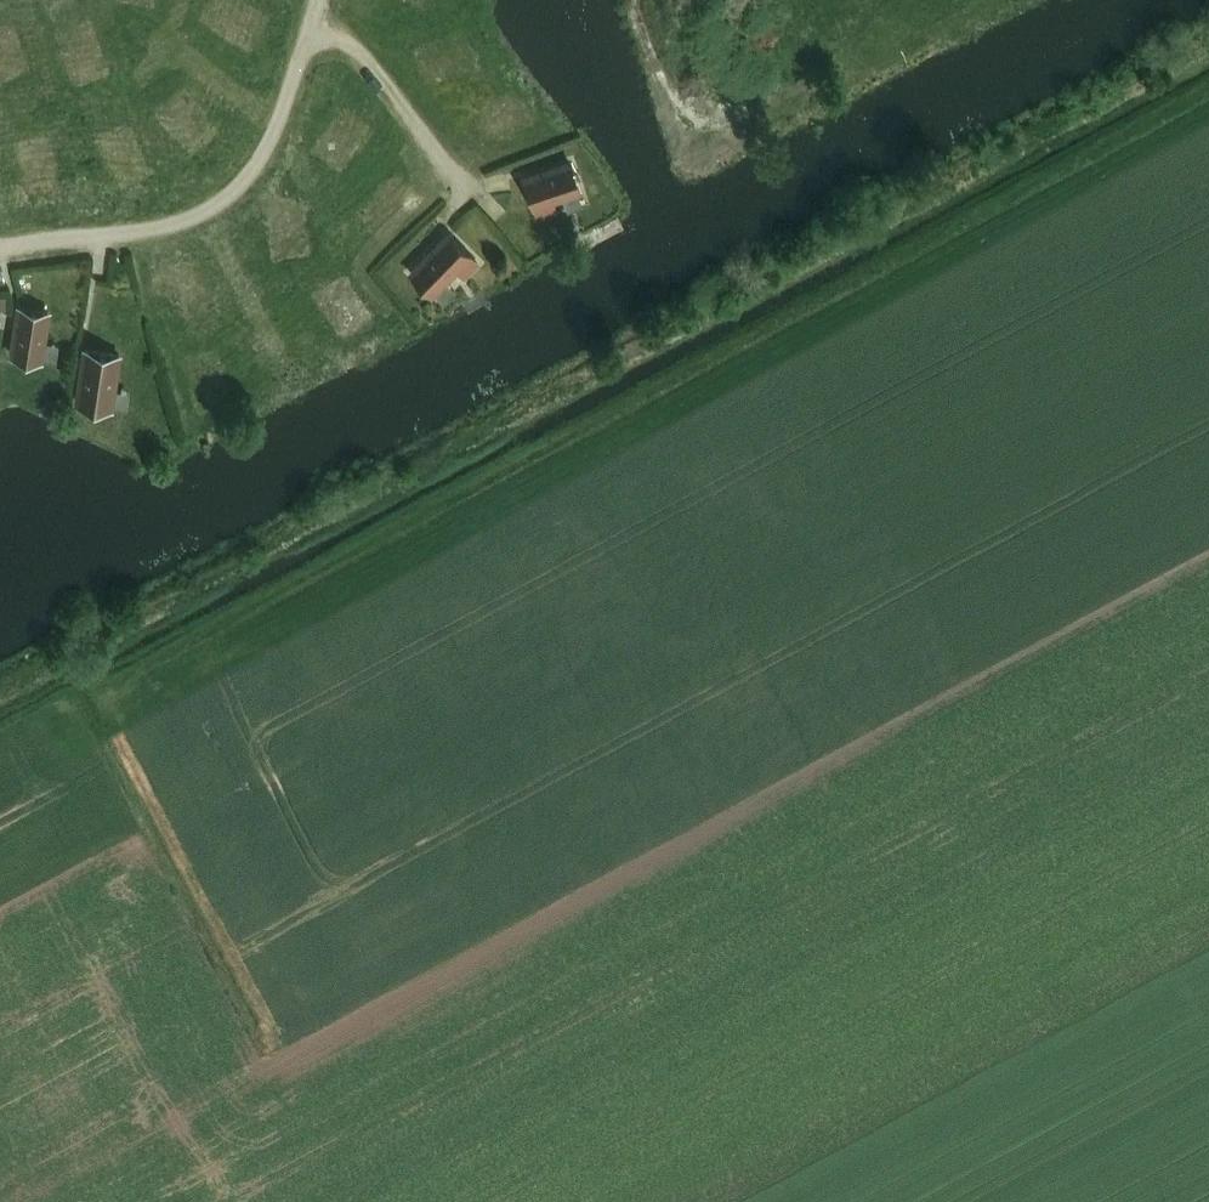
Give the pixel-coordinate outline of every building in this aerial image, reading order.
[(524,179),(534,207),(579,191),(570,163),(524,179)] [(411,273),(431,293),(454,270),(465,280),(479,265),(469,255),(448,235),(411,273)] [(19,308),(12,355),(41,360),(48,312),(19,308)] [(85,350),(78,398),(111,403),(119,355),(85,350)]
